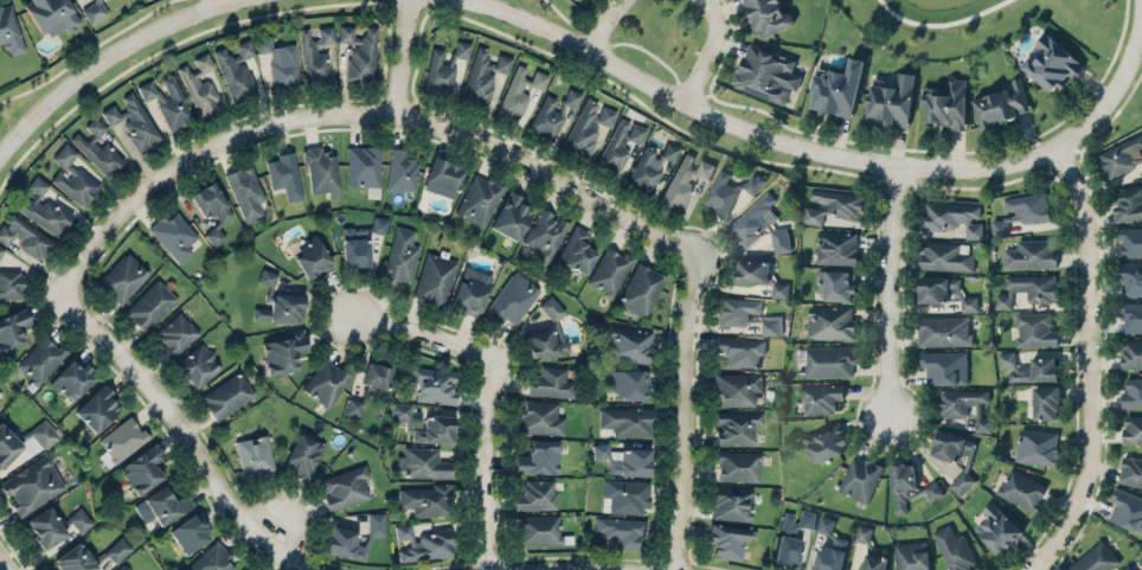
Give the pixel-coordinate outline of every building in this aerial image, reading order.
[(69,0),(25,0),(24,1),(41,30),(45,31),(47,30),(50,34),(65,25),(68,30),(81,20),(69,0)] [(89,24),(107,14),(99,0),(97,0),(81,9),(89,24)] [(760,38),(795,23),(790,10),(784,13),(778,0),(744,0),(760,38)] [(11,2),(0,5),(0,44),(2,43),(3,50),(14,54),(24,51),(11,2)] [(376,27),(365,26),(364,37),(353,37),(354,26),(339,25),(338,44),(348,44),(346,81),(373,82),(376,27)] [(1046,25),(1086,59),(1061,84),(1050,91),(1016,62),(1027,47),(1035,32),(1046,25)] [(317,28),(320,44),(335,42),(332,26),(317,28)] [(298,29),(305,83),(329,79),(326,54),(318,55),(316,40),(310,40),(308,28),(298,29)] [(271,46),(270,35),(255,37),(257,53),(268,52),(273,87),(299,84),(295,43),(271,46)] [(213,51),(231,102),(257,93),(245,59),(255,56),(249,39),(234,44),(238,55),(230,58),(226,46),(213,51)] [(432,46),(443,47),(443,59),(449,59),(456,49),(458,39),(473,41),(470,57),(457,55),(454,63),(456,68),(451,92),(424,88),(432,46)] [(749,39),(740,62),(738,62),(736,68),(738,69),(738,70),(734,70),(731,79),(736,81),(734,83),(783,102),(789,88),(787,84),(796,88),(802,73),(787,68),(791,69),(796,58),(749,39)] [(477,44),(488,46),(488,59),(493,63),(496,63),(500,53),(514,56),(509,72),(493,68),(490,69),(488,72),(493,75),(494,84),(488,105),(479,103),(477,107),(461,101),(477,44)] [(214,110),(212,107),(217,104),(214,100),(218,98),(210,81),(206,79),(199,83),(195,76),(214,66),(207,51),(194,58),(199,69),(192,73),(191,71),(188,70),(185,64),(177,68),(199,115),(201,114),(203,116),(214,110)] [(852,117),(863,58),(849,56),(846,73),(816,67),(808,108),(852,117)] [(496,110),(500,111),(499,113),(511,119),(513,115),(517,117),(519,113),(522,114),(530,97),(527,92),(521,90),(525,82),(544,89),(550,73),(537,69),(532,79),(524,77),(525,75),(525,72),(527,66),(518,62),(496,110)] [(861,119),(910,124),(917,68),(898,65),(896,81),(871,78),(870,89),(865,91),(861,119)] [(161,79),(168,96),(160,100),(152,79),(136,86),(143,101),(155,97),(170,132),(193,121),(173,74),(161,79)] [(965,126),(966,77),(947,76),(946,88),(921,87),(920,104),(925,104),(925,125),(965,126)] [(1013,86),(972,98),(980,127),(1031,112),(1020,76),(1011,79),(1013,86)] [(577,108),(582,93),(568,88),(563,104),(577,108)] [(161,136),(131,89),(122,96),(126,102),(124,105),(127,108),(120,113),(113,102),(101,110),(109,124),(126,114),(128,117),(124,123),(129,130),(127,132),(137,150),(161,136)] [(528,131),(553,141),(564,115),(551,110),(556,98),(544,93),(528,131)] [(560,145),(586,159),(598,139),(595,137),(599,130),(598,126),(596,124),(597,121),(611,127),(618,109),(603,103),(598,115),(597,114),(597,113),(597,108),(601,101),(588,95),(560,145)] [(124,159),(108,175),(69,136),(77,129),(85,137),(88,139),(92,133),(84,124),(95,114),(105,124),(92,139),(98,146),(105,139),(124,159)] [(647,130),(632,122),(631,124),(619,118),(595,164),(617,175),(629,150),(622,146),(626,138),(640,145),(647,130)] [(1097,150),(1141,130),(1141,144),(1130,149),(1134,155),(1141,154),(1141,158),(1135,159),(1134,165),(1109,177),(1106,169),(1105,171),(1103,165),(1099,156),(1101,156),(1097,150)] [(645,144),(625,183),(648,195),(666,159),(674,162),(681,148),(665,141),(659,152),(645,144)] [(77,153),(65,143),(52,158),(64,168),(77,153)] [(348,146),(347,184),(380,185),(381,145),(366,145),(366,146),(361,146),(348,146)] [(335,155),(325,156),(323,146),(304,148),(309,193),(328,191),(329,198),(339,197),(335,155)] [(391,146),(386,188),(416,188),(418,160),(416,160),(415,156),(406,155),(406,146),(391,146)] [(265,160),(277,158),(276,152),(294,148),(303,198),(287,201),(283,185),(271,187),(265,160)] [(660,199),(669,205),(671,205),(673,204),(681,207),(681,206),(682,207),(695,184),(688,180),(691,172),(692,171),(700,173),(710,177),(716,162),(702,156),(698,167),(691,166),(689,164),(695,153),(687,148),(660,199)] [(432,156),(424,190),(435,191),(440,185),(456,190),(464,167),(455,161),(432,156)] [(718,161),(733,168),(730,178),(734,179),(740,178),(753,166),(768,178),(753,196),(742,185),(737,191),(725,214),(706,206),(697,203),(718,161)] [(58,171),(50,180),(83,208),(100,187),(74,165),(65,176),(58,171)] [(242,223),(262,217),(258,202),(263,200),(252,165),(227,173),(242,223)] [(476,172),(505,186),(482,228),(455,214),(476,172)] [(12,207),(59,237),(73,216),(40,196),(48,183),(35,175),(24,193),(22,192),(12,207)] [(190,192),(211,179),(232,214),(223,220),(218,226),(226,236),(214,245),(204,232),(218,219),(214,212),(206,216),(203,214),(190,192)] [(1117,187),(1120,203),(1114,204),(1117,221),(1141,217),(1141,183),(1117,187)] [(1056,217),(1050,190),(1029,187),(1000,193),(1002,210),(1012,207),(1013,213),(989,213),(988,220),(989,235),(1008,233),(1008,223),(1056,217)] [(791,248),(785,224),(775,226),(770,222),(778,216),(771,206),(770,201),(776,197),(768,188),(725,225),(739,241),(742,241),(746,245),(762,232),(759,230),(765,224),(765,223),(770,229),(775,251),(791,248)] [(861,194),(810,188),(809,198),(829,201),(829,208),(804,205),(802,222),(822,224),(823,213),(858,217),(861,194)] [(490,229),(517,241),(532,210),(519,204),(523,197),(509,190),(490,229)] [(925,199),(980,204),(980,214),(973,214),(970,217),(970,220),(982,220),(982,236),(965,237),(965,220),(958,219),(957,223),(954,226),(945,226),(944,229),(924,226),(925,219),(924,219),(924,207),(925,199)] [(548,265),(569,223),(556,216),(556,215),(540,207),(522,242),(538,250),(534,258),(548,265)] [(187,244),(198,235),(177,210),(169,214),(166,211),(161,213),(158,218),(148,228),(179,263),(193,250),(187,244)] [(6,244),(0,239),(0,226),(4,222),(7,225),(11,222),(7,218),(12,211),(53,239),(41,257),(38,255),(37,257),(21,246),(20,242),(21,239),(14,235),(6,244)] [(369,266),(368,233),(387,233),(386,217),(372,217),(373,227),(341,228),(343,267),(369,266)] [(418,245),(410,281),(398,278),(397,281),(390,278),(379,276),(384,257),(387,258),(396,225),(415,230),(411,241),(412,241),(412,243),(418,245)] [(588,232),(571,225),(558,262),(587,273),(596,250),(583,245),(588,232)] [(1118,226),(1141,226),(1141,257),(1121,257),(1121,242),(1124,242),(1123,236),(1118,236),(1118,226)] [(819,229),(856,230),(858,263),(817,262),(819,229)] [(307,276),(294,256),(301,251),(299,244),(306,241),(304,238),(315,232),(332,260),(331,261),(334,267),(322,273),(323,276),(320,277),(316,271),(307,276)] [(1016,239),(1016,248),(1002,248),(1003,268),(1056,265),(1056,257),(1052,257),(1052,237),(1016,239)] [(971,270),(972,242),(922,241),(922,269),(971,270)] [(625,252),(634,257),(611,297),(604,294),(607,290),(588,280),(607,245),(624,254),(625,252)] [(413,294),(431,300),(431,302),(438,305),(440,302),(444,303),(458,260),(428,251),(413,294)] [(96,283),(120,305),(150,274),(126,252),(96,283)] [(738,257),(768,257),(769,270),(777,280),(790,281),(789,296),(771,295),(772,282),(769,276),(769,280),(739,280),(738,257)] [(1118,262),(1141,261),(1141,295),(1121,295),(1121,277),(1119,277),(1118,262)] [(664,275),(634,263),(617,305),(647,317),(664,275)] [(479,317),(491,274),(462,267),(451,309),(479,317)] [(849,268),(816,267),(815,281),(819,281),(819,290),(822,290),(822,299),(827,299),(828,297),(851,297),(851,289),(856,289),(856,282),(854,282),(854,270),(849,270),(849,268)] [(24,297),(24,292),(26,292),(26,277),(25,277),(25,273),(20,273),(20,269),(0,269),(0,296),(24,297)] [(540,289),(515,325),(503,315),(499,322),(486,313),(487,310),(485,308),(509,275),(512,276),(515,271),(540,289)] [(919,271),(918,300),(945,301),(949,299),(949,290),(957,292),(960,296),(961,310),(979,309),(977,293),(965,294),(961,286),(961,275),(950,274),(950,273),(919,271)] [(1005,274),(1056,273),(1056,297),(1051,297),(1051,300),(1031,301),(1027,297),(1027,289),(1013,289),(1012,307),(995,306),(996,292),(1008,293),(1008,286),(1006,286),(1005,274)] [(144,332),(177,300),(157,279),(123,311),(144,332)] [(525,332),(527,341),(526,341),(528,350),(530,350),(532,358),(537,357),(538,358),(571,350),(569,339),(565,339),(557,320),(557,319),(566,310),(551,293),(539,305),(553,321),(559,338),(557,338),(553,327),(525,332)] [(720,295),(762,299),(761,310),(748,310),(748,316),(763,315),(763,314),(782,313),(782,332),(762,333),(762,320),(749,321),(744,325),(718,324),(720,295)] [(1121,301),(1141,300),(1141,329),(1124,329),(1124,318),(1119,318),(1119,309),(1121,309),(1121,301)] [(809,305),(852,305),(852,318),(855,318),(854,338),(814,338),(814,334),(808,334),(809,305)] [(25,345),(19,328),(31,324),(26,308),(0,317),(0,353),(25,345)] [(1014,310),(1052,309),(1052,327),(1059,327),(1059,344),(1015,345),(1015,333),(1018,333),(1018,326),(1014,326),(1014,310)] [(165,343),(158,349),(168,361),(199,334),(180,311),(156,332),(165,343)] [(968,316),(918,316),(918,346),(973,345),(973,332),(968,332),(968,316)] [(297,370),(294,354),(307,352),(303,328),(287,331),(288,337),(261,342),(267,375),(297,370)] [(650,362),(651,329),(608,328),(607,361),(650,362)] [(45,334),(18,364),(33,378),(32,380),(37,385),(69,351),(65,347),(60,344),(58,347),(54,345),(56,344),(45,334)] [(764,338),(715,336),(714,351),(726,352),(726,366),(757,367),(758,354),(764,355),(764,338)] [(1141,368),(1141,338),(1121,339),(1122,368),(1141,368)] [(201,341),(173,364),(181,374),(185,372),(188,377),(188,376),(197,386),(222,367),(213,358),(214,350),(206,348),(201,341)] [(805,346),(805,376),(852,375),(852,363),(856,363),(856,345),(805,346)] [(919,350),(968,348),(968,383),(925,383),(925,364),(919,364),(919,350)] [(1008,381),(1058,379),(1057,356),(1030,357),(1031,364),(1015,365),(1014,350),(998,351),(999,366),(1008,366),(1008,381)] [(49,382),(71,403),(96,376),(74,356),(49,382)] [(302,388),(328,406),(352,374),(338,365),(335,364),(325,357),(302,388)] [(387,389),(391,368),(367,363),(363,384),(387,389)] [(565,380),(573,382),(573,397),(527,395),(528,378),(533,378),(534,373),(538,374),(539,371),(543,371),(543,366),(566,367),(565,380)] [(411,367),(457,372),(456,382),(451,380),(451,385),(453,385),(451,390),(456,390),(455,405),(437,403),(438,401),(434,401),(434,403),(416,401),(418,382),(410,380),(411,367)] [(711,367),(761,370),(762,393),(755,393),(755,406),(717,406),(717,393),(710,392),(711,367)] [(648,400),(648,370),(613,370),(612,399),(648,400)] [(200,396),(215,421),(255,396),(240,371),(200,396)] [(1125,376),(1141,375),(1141,406),(1121,406),(1121,388),(1125,388),(1125,376)] [(74,412),(94,433),(119,409),(111,401),(116,395),(104,382),(74,412)] [(803,414),(833,413),(833,399),(842,399),(842,383),(802,384),(803,414)] [(1033,385),(1033,418),(1056,418),(1056,410),(1059,408),(1059,385),(1033,385)] [(975,431),(991,431),(991,416),(980,416),(980,401),(989,401),(989,389),(938,389),(938,416),(967,417),(967,404),(975,404),(975,431)] [(364,401),(348,398),(345,414),(360,417),(364,401)] [(518,405),(515,433),(565,436),(566,415),(559,415),(560,401),(525,398),(524,406),(518,405)] [(429,412),(454,414),(453,441),(412,440),(413,430),(406,429),(406,420),(392,418),(392,402),(412,403),(411,425),(424,425),(424,416),(429,412)] [(614,435),(652,435),(652,418),(654,418),(654,408),(599,408),(599,427),(614,427),(614,435)] [(763,410),(716,411),(716,422),(720,422),(720,428),(716,428),(717,444),(732,443),(732,441),(738,441),(738,443),(756,443),(755,433),(755,424),(764,424),(763,410)] [(95,438),(129,411),(140,425),(145,423),(153,434),(111,465),(107,469),(94,455),(102,448),(95,438)] [(798,431),(811,463),(848,448),(848,434),(838,415),(814,420),(798,431)] [(1141,443),(1141,415),(1123,415),(1123,443),(1141,443)] [(24,442),(0,417),(0,465),(24,442)] [(1058,430),(1020,425),(1015,457),(1057,463),(1059,443),(1057,443),(1058,430)] [(977,441),(939,427),(929,453),(956,463),(960,451),(972,455),(977,441)] [(299,430),(326,442),(309,479),(288,469),(289,466),(283,463),(299,430)] [(236,441),(243,475),(276,470),(267,433),(236,441)] [(530,437),(560,438),(558,473),(514,472),(515,454),(530,455),(530,453),(528,453),(528,446),(530,446),(530,437)] [(154,441),(117,466),(136,493),(163,475),(154,462),(165,455),(154,441)] [(648,448),(620,449),(620,456),(612,457),(611,443),(592,444),(593,458),(607,458),(608,476),(649,475),(648,448)] [(396,469),(405,469),(405,477),(451,478),(452,462),(438,461),(438,448),(404,447),(403,456),(396,456),(396,469)] [(719,461),(719,466),(718,467),(717,480),(757,481),(758,461),(762,461),(762,451),(716,450),(716,460),(719,461)] [(4,494),(12,492),(19,504),(14,507),(20,517),(65,486),(46,453),(0,481),(0,487),(4,494)] [(869,502),(882,464),(852,453),(838,491),(869,502)] [(1141,486),(1141,457),(1133,455),(1131,457),(1124,455),(1117,480),(1141,486)] [(363,479),(368,497),(328,511),(322,497),(329,494),(328,492),(322,494),(317,479),(365,462),(370,476),(363,479)] [(896,514),(907,512),(905,497),(929,494),(929,497),(940,496),(939,483),(916,486),(913,462),(890,465),(896,514)] [(1035,510),(1046,483),(1008,467),(996,494),(1035,510)] [(960,497),(976,479),(963,468),(947,485),(960,497)] [(603,478),(650,480),(649,505),(643,505),(642,512),(602,511),(603,478)] [(555,509),(554,479),(522,480),(522,494),(514,494),(515,510),(555,509)] [(186,489),(194,504),(160,526),(152,513),(147,517),(143,511),(149,507),(143,497),(168,481),(178,495),(186,489)] [(398,487),(399,506),(411,506),(411,507),(413,507),(413,514),(453,513),(455,513),(454,486),(450,486),(450,482),(434,483),(434,486),(398,487)] [(713,485),(753,487),(750,520),(712,517),(713,505),(713,504),(713,499),(712,499),(712,491),(713,491),(713,485)] [(1141,532),(1141,497),(1116,486),(1110,498),(1115,500),(1108,518),(1141,532)] [(987,515),(980,508),(990,497),(1025,530),(1008,547),(1006,545),(997,553),(974,531),(975,527),(979,521),(981,523),(987,515)] [(66,537),(51,506),(26,518),(40,549),(66,537)] [(93,522),(81,508),(68,520),(81,534),(93,522)] [(779,532),(774,559),(781,559),(781,562),(788,563),(789,559),(797,562),(802,538),(794,536),(796,526),(800,525),(813,526),(816,510),(801,508),(798,520),(793,524),(795,513),(784,511),(779,532)] [(330,525),(324,551),(364,561),(371,534),(381,537),(386,515),(371,512),(363,545),(354,543),(357,531),(330,525)] [(848,537),(839,569),(817,569),(813,569),(820,544),(823,542),(832,544),(833,537),(828,532),(816,529),(822,512),(835,518),(832,529),(839,534),(848,537)] [(519,514),(559,513),(560,533),(563,533),(563,543),(518,545),(518,534),(520,534),(519,514)] [(169,530),(198,514),(206,523),(206,531),(208,537),(186,553),(169,530)] [(596,515),(647,519),(646,534),(640,533),(639,547),(616,546),(617,538),(599,537),(601,531),(595,530),(596,515)] [(968,566),(970,569),(950,569),(931,530),(949,521),(956,534),(963,531),(977,562),(968,566)] [(451,530),(412,533),(411,523),(395,525),(396,540),(408,539),(408,548),(398,548),(399,560),(452,557),(451,530)] [(710,523),(749,526),(748,539),(744,538),(742,559),(714,557),(716,552),(713,552),(714,544),(712,543),(713,539),(708,538),(710,523)] [(854,539),(867,543),(872,527),(858,523),(854,539)] [(56,559),(54,561),(60,569),(59,569),(91,569),(97,565),(95,563),(108,553),(116,563),(133,547),(121,534),(104,550),(94,558),(85,546),(83,546),(78,539),(53,557),(56,559)] [(1121,559),(1101,536),(1060,569),(1108,569),(1121,559)] [(926,538),(894,542),(897,569),(929,569),(926,538)] [(235,565),(230,569),(182,569),(216,539),(232,557),(230,562),(235,565)] [(886,555),(864,553),(863,569),(885,569),(886,555)]
